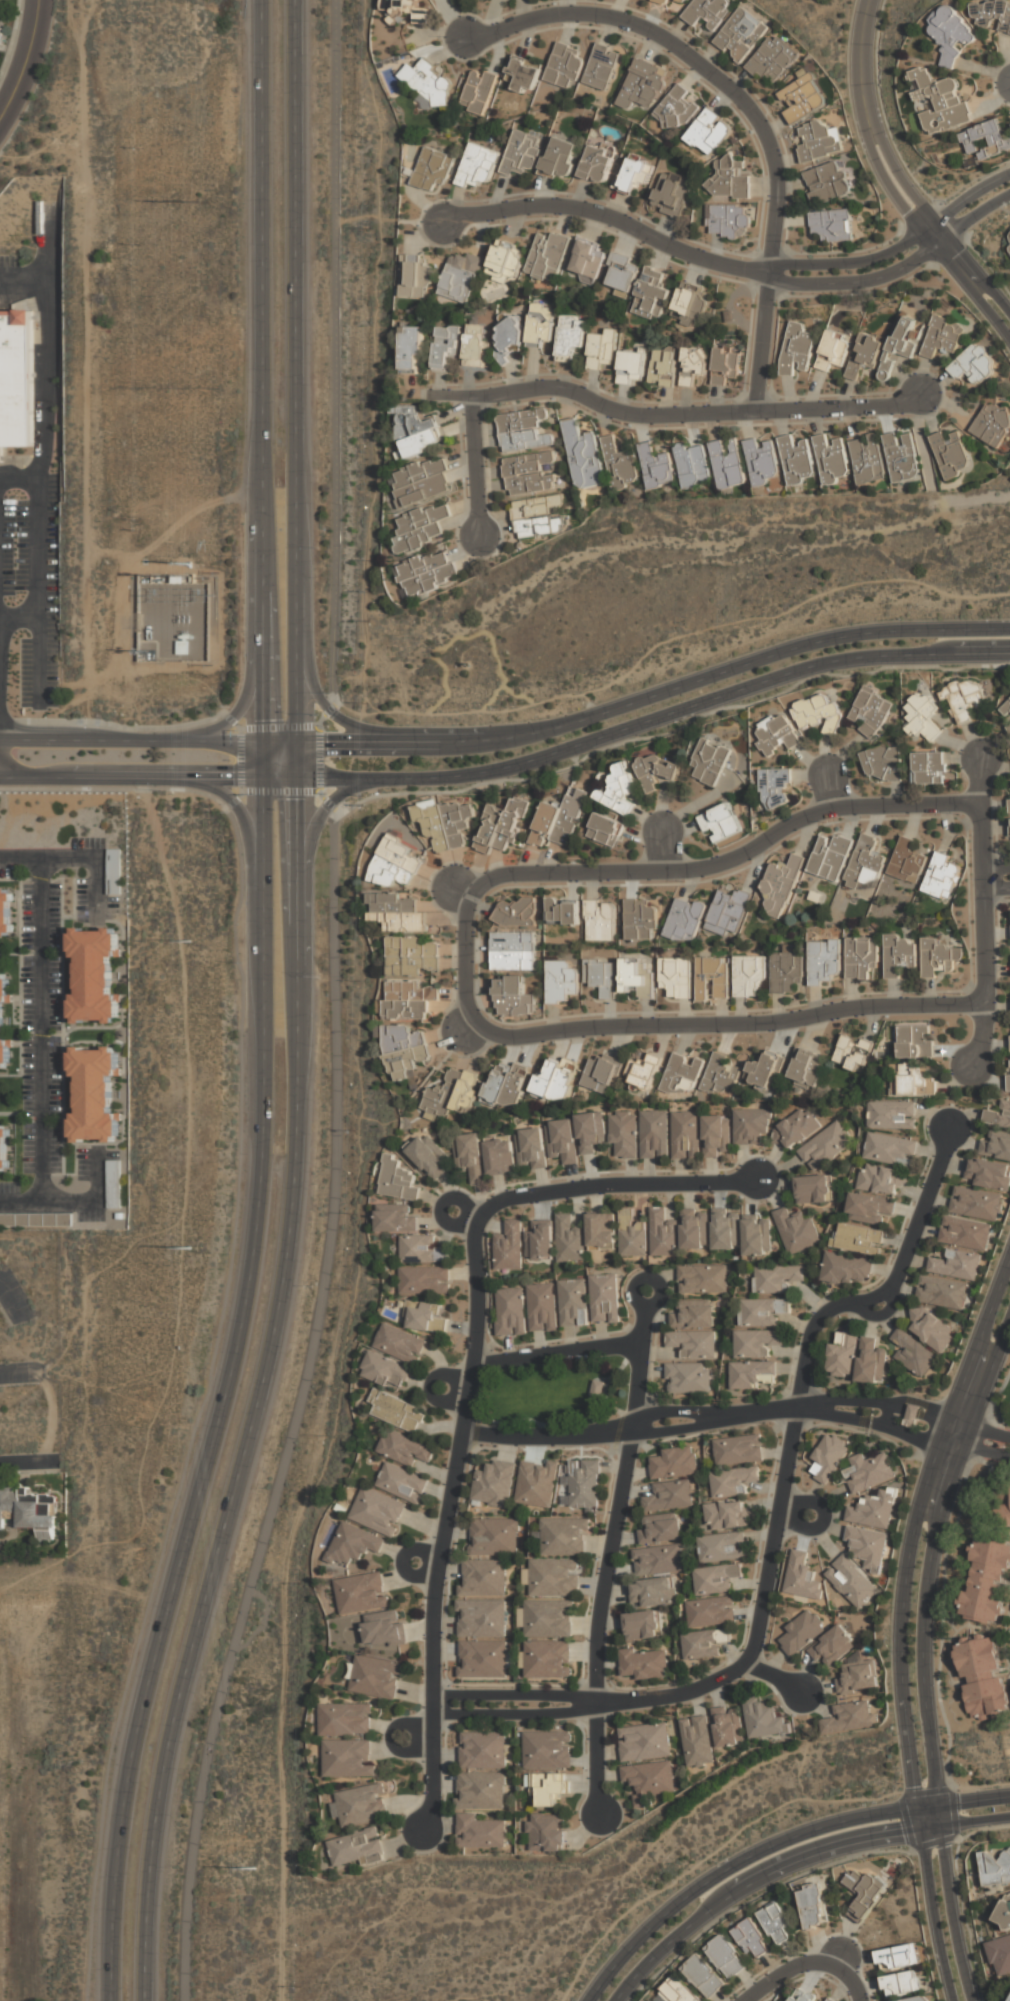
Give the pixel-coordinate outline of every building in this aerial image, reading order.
[(429,8),(419,8),(419,0),(383,0),(383,11),(413,11),(413,21),(429,21),(429,8)] [(696,27),(700,21),(715,31),(736,3),(732,0),(694,0),(682,17),(696,27)] [(994,0),(974,0),(970,21),(997,27),(996,31),(1009,34),(1009,3),(994,0)] [(978,36),(948,2),(928,20),(934,26),(927,31),(947,54),(941,60),(948,69),(967,52),(963,48),(978,36)] [(714,43),(742,64),(770,26),(742,5),(714,43)] [(801,55),(776,32),(745,65),(763,82),(768,76),(775,83),(801,55)] [(573,90),(583,59),(577,57),(580,48),(556,41),(544,82),(573,90)] [(620,49),(595,42),(583,83),(608,90),(620,49)] [(543,64),(513,55),(506,77),(516,80),(513,89),(526,93),(527,88),(535,90),(543,64)] [(669,69),(636,56),(617,103),(630,109),(633,101),(653,109),(669,69)] [(446,109),(452,79),(436,76),(438,64),(418,60),(412,88),(423,90),(421,104),(446,109)] [(928,136),(972,122),(957,76),(934,83),(929,66),(912,71),(920,96),(925,94),(930,109),(921,112),(928,136)] [(483,115),(497,76),(473,67),(459,106),(483,115)] [(777,92),(786,108),(783,110),(791,124),(830,103),(814,72),(777,92)] [(684,97),(689,91),(679,83),(653,114),(677,134),(698,108),(684,97)] [(684,138),(712,158),(735,126),(707,106),(684,138)] [(803,163),(844,152),(839,135),(831,137),(825,118),(801,125),(806,142),(797,144),(803,163)] [(1006,135),(1001,119),(958,132),(968,163),(1009,150),(1009,134),(1006,135)] [(533,172),(543,137),(513,129),(500,172),(520,177),(522,169),(533,172)] [(540,170),(569,181),(582,146),(553,135),(540,170)] [(499,151),(468,142),(456,184),(477,189),(479,181),(490,184),(499,151)] [(605,184),(616,153),(591,144),(579,175),(605,184)] [(412,185),(434,192),(436,182),(445,185),(454,154),(423,146),(412,185)] [(635,194),(638,185),(646,187),(655,161),(629,153),(618,189),(635,194)] [(750,196),(750,173),(745,173),(745,161),(734,161),(734,156),(716,156),(716,177),(706,177),(706,196),(750,196)] [(851,192),(842,160),(802,171),(811,204),(851,192)] [(651,208),(681,217),(693,179),(664,169),(651,208)] [(749,205),(706,204),(705,227),(715,227),(715,238),(749,239),(749,205)] [(810,211),(811,233),(822,232),(822,243),(853,240),(851,208),(810,211)] [(570,237),(553,232),(551,239),(537,235),(526,274),(556,283),(570,237)] [(596,282),(608,247),(581,237),(568,272),(596,282)] [(486,276),(514,285),(525,251),(496,242),(486,276)] [(483,258),(450,250),(439,297),(471,305),(483,258)] [(614,294),(631,299),(642,261),(613,253),(604,281),(616,285),(614,294)] [(399,297),(430,299),(431,264),(421,263),(421,256),(401,255),(399,297)] [(636,314),(664,318),(669,287),(665,286),(667,271),(643,268),(636,314)] [(672,314),(681,317),(679,321),(697,327),(710,291),(683,282),(672,314)] [(552,341),(557,306),(532,302),(526,346),(542,348),(543,340),(552,341)] [(1,463),(1,446),(31,446),(30,325),(32,325),(33,310),(17,310),(17,311),(0,311),(0,463),(1,463)] [(881,369),(892,373),(900,354),(911,358),(918,341),(909,338),(916,319),(902,314),(881,369)] [(956,355),(966,325),(935,314),(921,354),(940,360),(943,350),(956,355)] [(573,362),(575,345),(584,346),(587,317),(561,315),(557,361),(573,362)] [(498,349),(521,351),(525,320),(501,318),(498,349)] [(809,369),(815,335),(805,333),(807,323),(788,320),(779,374),(794,377),(796,367),(809,369)] [(484,366),(486,325),(467,324),(464,365),(484,366)] [(434,368),(447,369),(448,358),(458,359),(460,326),(436,325),(434,368)] [(401,373),(423,373),(423,326),(401,326),(401,373)] [(588,367),(603,369),(604,360),(614,361),(617,330),(592,327),(588,367)] [(816,367),(831,371),(833,363),(842,366),(852,337),(828,329),(816,367)] [(884,338),(860,331),(847,376),(859,380),(862,370),(874,373),(884,338)] [(966,374),(979,386),(1000,365),(976,340),(948,368),(960,380),(966,374)] [(650,385),(674,387),(677,348),(653,346),(650,385)] [(695,376),(707,377),(709,348),(684,346),(681,385),(694,386),(695,376)] [(726,384),(726,377),(739,377),(740,348),(714,347),(713,384),(726,384)] [(645,352),(620,350),(618,384),(642,386),(645,352)] [(1009,424),(1009,411),(988,400),(970,432),(998,447),(1009,424)] [(397,456),(443,448),(439,417),(421,420),(418,403),(394,406),(401,451),(397,452),(397,456)] [(502,452),(554,446),(553,433),(542,434),(540,419),(548,418),(547,408),(498,414),(502,452)] [(562,420),(576,489),(606,483),(595,431),(581,434),(578,417),(562,420)] [(913,431),(900,433),(900,432),(883,435),(892,484),(922,479),(913,431)] [(945,480),(974,471),(961,433),(949,437),(947,431),(931,436),(945,480)] [(887,479),(877,432),(865,435),(865,436),(849,440),(858,485),(887,479)] [(809,440),(797,442),(795,434),(778,437),(787,486),(806,482),(804,477),(815,475),(809,440)] [(821,484),(850,479),(844,440),(826,442),(825,434),(814,436),(821,484)] [(632,444),(617,447),(615,435),(602,437),(612,489),(640,483),(632,444)] [(718,489),(746,483),(736,437),(709,443),(718,489)] [(751,486),(780,481),(774,441),(759,443),(758,438),(744,440),(751,486)] [(639,444),(647,489),(676,484),(670,450),(655,453),(653,441),(639,444)] [(682,489),(710,484),(703,442),(675,446),(682,489)] [(503,457),(507,495),(557,489),(555,472),(545,473),(544,463),(555,462),(554,451),(503,457)] [(454,492),(443,456),(389,473),(400,509),(454,492)] [(564,531),(562,515),(556,515),(555,506),(564,505),(562,495),(512,501),(516,537),(564,531)] [(396,518),(402,536),(393,539),(398,553),(446,538),(440,521),(452,517),(447,501),(396,518)] [(407,599),(440,588),(438,583),(460,575),(455,561),(450,562),(445,549),(396,566),(407,599)] [(177,641),(187,641),(187,654),(177,654),(177,641)] [(984,706),(982,681),(940,685),(942,701),(954,700),(956,722),(973,721),(971,707),(984,706)] [(850,717),(863,723),(860,732),(877,739),(894,700),(863,686),(850,717)] [(934,742),(943,728),(932,721),(941,706),(917,691),(905,709),(914,714),(904,730),(918,739),(921,734),(934,742)] [(843,730),(833,704),(831,705),(826,693),(793,705),(802,732),(822,725),(825,736),(843,730)] [(1001,707),(1009,717),(1009,699),(1001,707)] [(789,750),(802,742),(784,711),(753,729),(768,755),(786,745),(789,750)] [(717,787),(731,749),(702,738),(691,765),(698,768),(694,778),(717,787)] [(901,746),(863,748),(865,780),(902,778),(901,746)] [(912,752),(912,784),(948,784),(948,752),(912,752)] [(647,793),(659,788),(656,781),(679,772),(675,760),(664,765),(659,753),(635,762),(647,793)] [(594,797),(628,816),(635,803),(628,799),(639,780),(624,772),(627,766),(621,763),(605,791),(599,788),(594,797)] [(790,768),(761,769),(761,807),(791,806),(790,768)] [(586,791),(578,788),(575,797),(566,794),(563,806),(542,800),(529,843),(545,847),(547,839),(570,846),(586,791)] [(515,844),(530,802),(512,795),(507,810),(489,804),(474,848),(489,853),(492,846),(505,850),(508,841),(515,844)] [(436,853),(466,847),(462,829),(470,828),(468,819),(475,818),(471,798),(413,811),(416,823),(424,821),(427,837),(432,836),(436,853)] [(699,815),(711,844),(742,832),(731,802),(699,815)] [(625,824),(596,812),(587,836),(615,847),(625,824)] [(878,837),(862,832),(844,885),(858,890),(861,881),(877,886),(887,854),(874,849),(878,837)] [(853,839),(834,833),(832,840),(820,836),(808,872),(839,882),(853,839)] [(367,877),(393,889),(397,880),(410,886),(422,861),(409,854),(412,847),(387,835),(367,877)] [(928,856),(911,850),(914,840),(901,835),(887,874),(918,885),(928,856)] [(961,868),(952,866),(955,856),(934,850),(922,892),(952,900),(961,868)] [(780,918),(806,858),(794,853),(788,865),(774,859),(759,892),(770,896),(763,911),(780,918)] [(12,937),(12,888),(0,888),(0,937),(12,937)] [(739,933),(751,893),(734,888),(732,894),(718,890),(708,923),(739,933)] [(427,932),(426,912),(417,912),(416,898),(407,898),(407,893),(368,893),(368,921),(384,921),(384,932),(427,932)] [(664,933),(693,945),(708,905),(679,894),(664,933)] [(535,927),(538,902),(498,897),(495,922),(535,927)] [(579,924),(579,898),(548,898),(548,924),(579,924)] [(585,899),(585,940),(614,940),(614,899),(585,899)] [(625,899),(625,940),(656,940),(656,899),(625,899)] [(111,993),(111,957),(117,957),(117,929),(71,928),(70,957),(77,957),(76,994),(70,994),(70,1021),(117,1022),(117,994),(111,993)] [(536,970),(536,932),(492,932),(492,970),(536,970)] [(896,978),(896,968),(917,967),(917,944),(907,944),(906,934),(884,934),(885,978),(896,978)] [(387,936),(387,975),(426,975),(426,970),(439,970),(439,945),(420,945),(420,936),(387,936)] [(847,979),(867,979),(867,969),(878,969),(878,937),(847,937),(847,979)] [(922,938),(922,978),(940,978),(940,967),(964,967),(964,947),(943,947),(943,938),(922,938)] [(809,985),(830,985),(830,975),(841,975),(841,939),(809,939),(809,985)] [(771,954),(771,993),(792,993),(792,983),(803,983),(803,951),(794,951),(794,944),(782,944),(782,954),(771,954)] [(734,955),(734,997),(755,997),(755,986),(766,986),(766,955),(734,955)] [(690,998),(690,957),(659,957),(659,988),(670,988),(670,998),(690,998)] [(729,957),(697,957),(696,1000),(708,1000),(708,990),(714,990),(714,999),(728,1000),(729,957)] [(622,993),(636,993),(636,998),(655,998),(655,969),(645,969),(645,958),(622,958),(622,993)] [(603,988),(603,998),(615,998),(615,959),(585,959),(585,988),(603,988)] [(578,992),(578,970),(568,970),(568,960),(547,960),(547,1003),(568,1003),(568,992),(578,992)] [(0,973),(0,1067),(11,1067),(11,1040),(4,1040),(4,1003),(12,1003),(12,973),(0,973)] [(524,975),(492,975),(492,1007),(500,1007),(500,1015),(535,1015),(535,995),(525,995),(524,975)] [(428,1020),(428,999),(440,999),(440,987),(422,987),(422,980),(384,980),(384,1020),(428,1020)] [(392,1082),(410,1078),(408,1065),(431,1060),(425,1031),(412,1033),(409,1022),(375,1029),(377,1037),(382,1036),(392,1082)] [(934,1025),(900,1025),(900,1057),(934,1057),(934,1025)] [(862,1074),(874,1045),(844,1032),(832,1061),(862,1074)] [(77,1076),(77,1113),(70,1113),(70,1141),(118,1141),(118,1112),(111,1112),(111,1075),(117,1075),(118,1047),(70,1046),(70,1076),(77,1076)] [(827,1055),(798,1046),(788,1081),(816,1090),(827,1055)] [(785,1057),(767,1050),(763,1062),(752,1058),(744,1080),(772,1091),(785,1057)] [(663,1058),(645,1051),(642,1061),(632,1057),(626,1075),(633,1078),(630,1086),(650,1093),(663,1058)] [(724,1096),(730,1080),(737,1083),(742,1070),(727,1064),(730,1056),(715,1051),(701,1088),(724,1096)] [(682,1086),(694,1090),(704,1060),(692,1056),(692,1058),(673,1052),(661,1090),(679,1095),(682,1086)] [(623,1061),(604,1053),(601,1061),(592,1057),(581,1084),(609,1095),(623,1061)] [(536,1073),(534,1098),(573,1100),(576,1062),(549,1060),(548,1073),(536,1073)] [(527,1067),(492,1062),(487,1103),(522,1107),(527,1067)] [(891,1063),(891,1095),(938,1095),(938,1076),(927,1076),(927,1063),(891,1063)] [(426,1086),(423,1112),(449,1115),(450,1109),(474,1112),(479,1072),(448,1068),(445,1089),(426,1086)] [(985,1107),(983,1124),(1009,1128),(1009,1101),(999,1099),(997,1109),(985,1107)] [(868,1128),(917,1129),(918,1101),(869,1100),(868,1128)] [(772,1132),(789,1154),(822,1128),(805,1106),(772,1132)] [(734,1145),(760,1145),(760,1135),(770,1135),(770,1109),(734,1109),(734,1145)] [(641,1158),(669,1158),(669,1111),(641,1111),(641,1158)] [(597,1146),(606,1145),(603,1112),(577,1114),(580,1155),(598,1153),(597,1146)] [(637,1157),(637,1112),(610,1112),(610,1146),(618,1146),(618,1157),(637,1157)] [(700,1112),(672,1112),(672,1158),(700,1158),(700,1112)] [(703,1116),(704,1158),(721,1157),(721,1149),(730,1149),(730,1116),(703,1116)] [(578,1163),(573,1119),(546,1122),(549,1157),(561,1155),(562,1164),(578,1163)] [(797,1151),(813,1173),(855,1141),(838,1119),(797,1151)] [(992,1129),(990,1138),(982,1136),(978,1154),(1009,1161),(1009,1133),(992,1129)] [(518,1169),(545,1168),(544,1130),(518,1130),(518,1169)] [(448,1156),(425,1131),(405,1150),(434,1182),(447,1170),(440,1163),(448,1156)] [(917,1140),(869,1131),(864,1159),(913,1167),(917,1140)] [(517,1172),(513,1139),(481,1142),(480,1134),(453,1137),(457,1170),(469,1168),(470,1184),(487,1182),(486,1176),(517,1172)] [(418,1201),(420,1187),(413,1186),(416,1170),(399,1168),(401,1155),(386,1153),(380,1195),(418,1201)] [(1009,1181),(1009,1164),(970,1157),(965,1183),(1008,1191),(1009,1181)] [(119,1160),(107,1160),(107,1208),(119,1208),(119,1160)] [(858,1188),(902,1197),(907,1170),(863,1162),(858,1188)] [(835,1203),(834,1175),(795,1177),(796,1204),(835,1203)] [(1004,1195),(955,1185),(949,1213),(998,1223),(1004,1195)] [(847,1219),(884,1226),(886,1215),(892,1216),(896,1200),(852,1192),(847,1219)] [(417,1216),(409,1216),(409,1205),(377,1205),(377,1233),(417,1233),(417,1216)] [(667,1207),(650,1207),(650,1255),(679,1255),(678,1220),(667,1220),(667,1207)] [(823,1245),(814,1216),(805,1219),(803,1212),(792,1216),(789,1207),(774,1212),(787,1256),(823,1245)] [(647,1256),(647,1221),(634,1220),(634,1208),(620,1208),(620,1255),(647,1256)] [(740,1208),(712,1208),(712,1249),(740,1249),(740,1208)] [(709,1249),(709,1209),(681,1209),(681,1249),(709,1249)] [(588,1213),(588,1250),(616,1250),(616,1213),(588,1213)] [(0,1214),(0,1225),(71,1225),(71,1214),(0,1214)] [(585,1261),(585,1225),(573,1225),(573,1214),(555,1214),(555,1222),(531,1221),(531,1231),(522,1231),(522,1221),(506,1221),(506,1234),(485,1234),(484,1271),(522,1271),(522,1260),(585,1261)] [(992,1224),(944,1214),(938,1243),(985,1253),(992,1224)] [(763,1215),(743,1215),(744,1255),(772,1254),(772,1221),(763,1221),(763,1215)] [(837,1249),(881,1256),(885,1231),(841,1224),(837,1249)] [(400,1237),(400,1265),(447,1265),(447,1250),(434,1250),(434,1237),(400,1237)] [(977,1281),(981,1254),(945,1248),(943,1258),(930,1256),(927,1273),(977,1281)] [(870,1287),(874,1260),(826,1252),(822,1279),(870,1287)] [(728,1293),(728,1266),(678,1266),(678,1293),(728,1293)] [(754,1266),(754,1294),(793,1294),(793,1283),(805,1283),(805,1266),(754,1266)] [(399,1269),(399,1295),(449,1295),(449,1269),(399,1269)] [(590,1274),(592,1323),(620,1322),(618,1273),(590,1274)] [(964,1311),(969,1283),(920,1274),(915,1302),(964,1311)] [(589,1328),(586,1282),(494,1288),(497,1334),(589,1328)] [(780,1326),(780,1315),(791,1315),(791,1298),(740,1298),(740,1326),(780,1326)] [(715,1300),(680,1300),(680,1311),(670,1311),(670,1327),(715,1327),(715,1300)] [(956,1332),(918,1303),(910,1313),(917,1318),(909,1329),(940,1353),(956,1332)] [(406,1331),(447,1331),(447,1305),(406,1305),(406,1331)] [(426,1341),(383,1323),(372,1348),(416,1367),(426,1341)] [(893,1358),(924,1379),(939,1356),(898,1327),(890,1339),(901,1346),(893,1358)] [(885,1384),(888,1349),(876,1348),(877,1337),(860,1336),(861,1332),(839,1329),(838,1339),(830,1338),(826,1375),(855,1378),(855,1380),(885,1384)] [(734,1358),(771,1358),(771,1348),(784,1348),(784,1330),(734,1330),(734,1358)] [(715,1359),(715,1331),(666,1331),(666,1348),(680,1348),(680,1359),(715,1359)] [(368,1350),(359,1373),(402,1391),(411,1367),(368,1350)] [(777,1361),(731,1361),(731,1389),(765,1389),(765,1381),(777,1381),(777,1361)] [(711,1362),(665,1362),(665,1394),(711,1394),(711,1362)] [(591,1396),(603,1398),(606,1382),(593,1380),(591,1396)] [(372,1416),(418,1434),(428,1409),(374,1388),(368,1403),(375,1406),(372,1416)] [(915,1427),(920,1407),(910,1405),(905,1424),(915,1427)] [(414,1469),(417,1460),(430,1464),(436,1448),(386,1429),(376,1455),(414,1469)] [(806,1473),(828,1486),(850,1445),(829,1433),(806,1473)] [(764,1463),(762,1435),(716,1438),(718,1466),(764,1463)] [(662,1450),(662,1457),(649,1459),(652,1481),(698,1475),(695,1447),(662,1450)] [(896,1478),(887,1452),(867,1460),(864,1453),(850,1458),(853,1467),(844,1470),(853,1494),(896,1478)] [(516,1465),(489,1461),(487,1472),(475,1470),(470,1504),(508,1510),(516,1465)] [(558,1467),(522,1462),(517,1505),(552,1509),(558,1467)] [(599,1508),(599,1462),(567,1463),(568,1509),(599,1508)] [(419,1505),(428,1479),(384,1463),(375,1489),(419,1505)] [(710,1472),(714,1499),(749,1494),(748,1483),(761,1482),(759,1465),(710,1472)] [(693,1508),(691,1481),(652,1484),(653,1497),(641,1498),(642,1513),(693,1508)] [(993,1486),(997,1526),(1009,1525),(1009,1484),(993,1486)] [(407,1507),(365,1486),(348,1518),(389,1540),(407,1507)] [(845,1520),(888,1531),(898,1490),(881,1486),(878,1497),(863,1494),(860,1508),(849,1505),(845,1520)] [(30,1496),(30,1487),(0,1488),(0,1533),(8,1533),(7,1515),(19,1515),(19,1529),(42,1529),(42,1539),(56,1539),(56,1496),(30,1496)] [(751,1527),(748,1500),(704,1504),(706,1531),(751,1527)] [(682,1542),(681,1517),(643,1519),(644,1530),(638,1531),(639,1545),(682,1542)] [(516,1558),(517,1521),(468,1521),(468,1557),(516,1558)] [(541,1521),(541,1557),(585,1557),(585,1521),(541,1521)] [(342,1523),(328,1559),(355,1570),(363,1550),(379,1556),(386,1539),(342,1523)] [(888,1532),(847,1526),(844,1544),(853,1546),(852,1556),(866,1559),(864,1569),(881,1572),(888,1532)] [(745,1532),(698,1535),(700,1563),(747,1559),(745,1532)] [(1009,1542),(975,1539),(970,1591),(961,1590),(959,1619),(1003,1623),(1009,1542)] [(632,1552),(636,1578),(683,1572),(680,1546),(632,1552)] [(784,1593),(822,1599),(825,1582),(813,1580),(816,1566),(808,1564),(810,1552),(792,1549),(784,1593)] [(881,1587),(842,1555),(824,1576),(862,1609),(881,1587)] [(460,1586),(456,1586),(456,1598),(504,1598),(504,1562),(460,1562),(460,1586)] [(576,1598),(577,1562),(531,1562),(530,1597),(576,1598)] [(693,1568),(695,1596),(734,1593),(732,1578),(743,1578),(742,1564),(693,1568)] [(335,1581),(340,1615),(388,1609),(383,1574),(335,1581)] [(676,1604),(674,1579),(628,1584),(631,1609),(676,1604)] [(688,1601),(690,1628),(737,1624),(734,1596),(688,1601)] [(505,1602),(457,1602),(457,1639),(505,1639),(505,1602)] [(525,1602),(525,1639),(572,1639),(572,1602),(525,1602)] [(785,1627),(790,1634),(779,1641),(790,1658),(828,1633),(812,1609),(785,1627)] [(659,1611),(622,1616),(626,1643),(663,1638),(659,1611)] [(397,1615),(364,1615),(364,1645),(406,1645),(406,1623),(397,1623),(397,1615)] [(826,1671),(858,1647),(841,1625),(809,1649),(826,1671)] [(683,1633),(685,1660),(722,1656),(721,1644),(732,1643),(730,1628),(683,1633)] [(970,1720),(1009,1712),(995,1634),(955,1642),(970,1720)] [(507,1679),(507,1643),(459,1642),(458,1678),(507,1679)] [(524,1643),(524,1679),(571,1679),(571,1643),(524,1643)] [(667,1649),(620,1650),(620,1679),(668,1678),(667,1649)] [(397,1701),(403,1665),(355,1657),(349,1693),(397,1701)] [(843,1678),(836,1678),(837,1694),(879,1689),(876,1662),(842,1665),(843,1678)] [(680,1718),(686,1768),(715,1764),(713,1749),(743,1746),(743,1740),(789,1734),(787,1717),(777,1718),(775,1700),(741,1703),(742,1711),(680,1718)] [(877,1714),(871,1714),(869,1701),(834,1706),(835,1718),(820,1720),(822,1735),(879,1727),(877,1714)] [(369,1706),(319,1706),(319,1737),(369,1737),(369,1706)] [(668,1724),(618,1729),(621,1763),(671,1758),(668,1724)] [(506,1770),(506,1732),(460,1732),(460,1770),(506,1770)] [(524,1770),(571,1770),(571,1732),(524,1732),(524,1770)] [(323,1742),(324,1777),(376,1777),(375,1764),(370,1764),(370,1742),(323,1742)] [(652,1796),(676,1793),(672,1762),(620,1769),(622,1786),(633,1785),(636,1809),(653,1806),(652,1796)] [(505,1810),(505,1774),(456,1774),(456,1810),(505,1810)] [(530,1808),(557,1808),(557,1796),(569,1796),(569,1776),(530,1776),(530,1808)] [(331,1791),(336,1819),(342,1818),(343,1827),(389,1820),(383,1783),(331,1791)] [(457,1849),(506,1849),(506,1822),(478,1822),(478,1814),(457,1814),(457,1849)] [(528,1815),(527,1852),(564,1853),(565,1816),(528,1815)] [(378,1827),(326,1840),(334,1870),(386,1857),(378,1827)] [(979,1852),(984,1886),(1009,1883),(1009,1848),(979,1852)] [(866,1877),(853,1869),(844,1884),(861,1894),(848,1915),(863,1924),(887,1883),(869,1873),(866,1877)] [(829,1924),(822,1884),(798,1888),(806,1929),(829,1924)] [(998,1906),(1004,1930),(1009,1929),(1009,1903),(998,1906)] [(782,1904),(763,1908),(771,1944),(789,1940),(782,1904)] [(755,1960),(771,1949),(749,1918),(733,1929),(755,1960)] [(705,1948),(730,1979),(747,1965),(722,1934),(705,1948)] [(1009,1973),(1009,1934),(986,1941),(997,1977),(1009,1973)] [(920,1963),(916,1944),(876,1951),(878,1962),(886,1961),(888,1969),(920,1963)] [(709,1999),(726,1984),(698,1954),(682,1969),(709,1999)] [(921,1991),(919,1971),(882,1976),(885,1995),(921,1991)] [(675,1974),(654,1996),(659,2000),(702,2000),(675,1974)] [(798,1988),(791,2000),(814,2000),(816,1998),(798,1988)]
